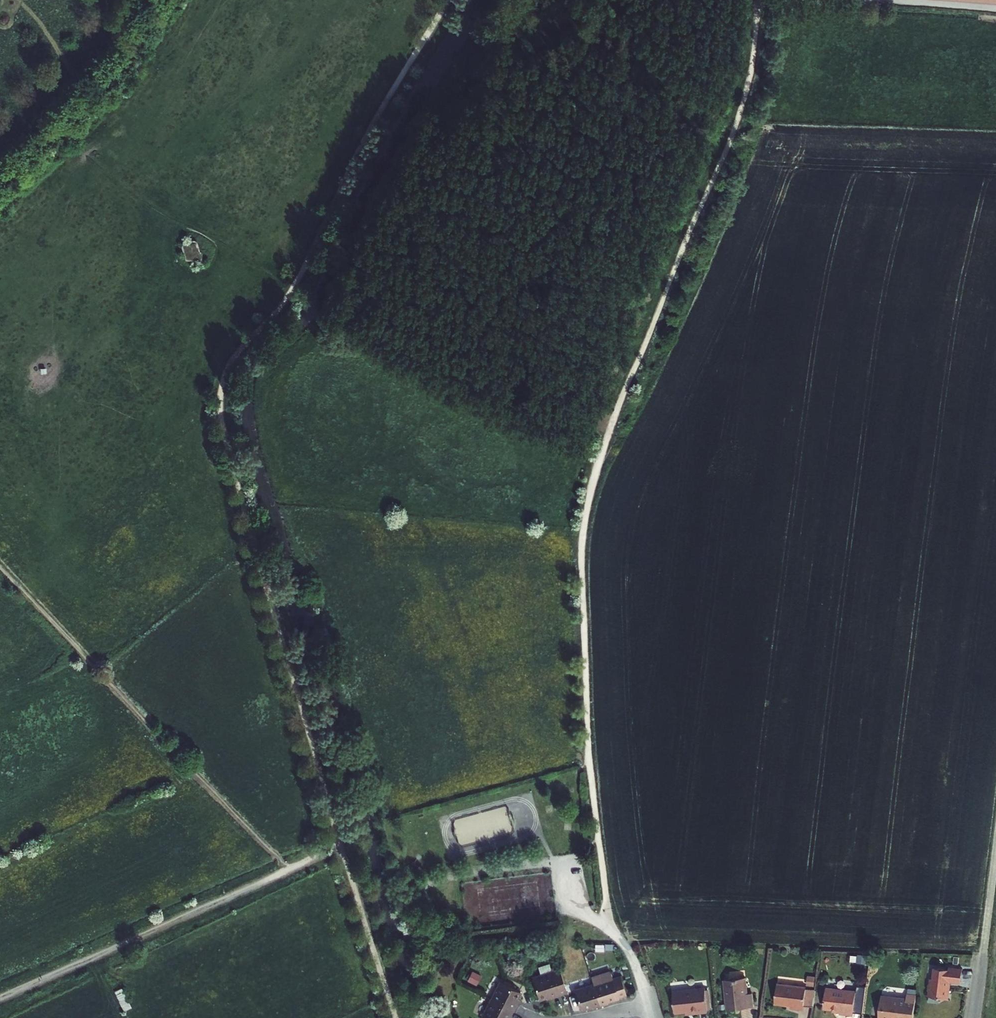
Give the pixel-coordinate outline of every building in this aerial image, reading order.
[(186,261),(201,264),(202,256),(198,251),(195,243),(181,247),(186,261)] [(919,979),(916,998),(939,1001),(940,984),(952,985),(953,970),(939,968),(939,971),(923,968),(922,980),(919,979)] [(478,983),(482,973),(473,970),(470,980),(478,983)] [(551,972),(525,979),(529,999),(541,996),(543,998),(557,994),(551,972)] [(585,986),(565,991),(570,1010),(581,1007),(583,1010),(599,1007),(598,1003),(617,998),(611,979),(604,981),(603,974),(583,979),(585,986)] [(738,978),(715,979),(718,1009),(745,1006),(743,993),(738,993),(738,978)] [(800,982),(770,978),(766,1003),(782,1005),(781,1008),(795,1010),(796,1006),(806,1008),(809,986),(799,984),(800,982)] [(473,1017),(476,1017),(496,1017),(497,1017),(500,1017),(508,1004),(506,1003),(512,991),(492,982),(473,1017)] [(695,987),(663,990),(666,1011),(680,1011),(681,1014),(698,1011),(695,987)] [(848,993),(818,989),(815,1008),(831,1010),(831,1014),(845,1016),(848,993)] [(871,1017),(905,1017),(908,995),(899,994),(898,997),(874,994),(874,998),(871,998),(868,1000),(868,1006),(872,1009),(871,1017)]
